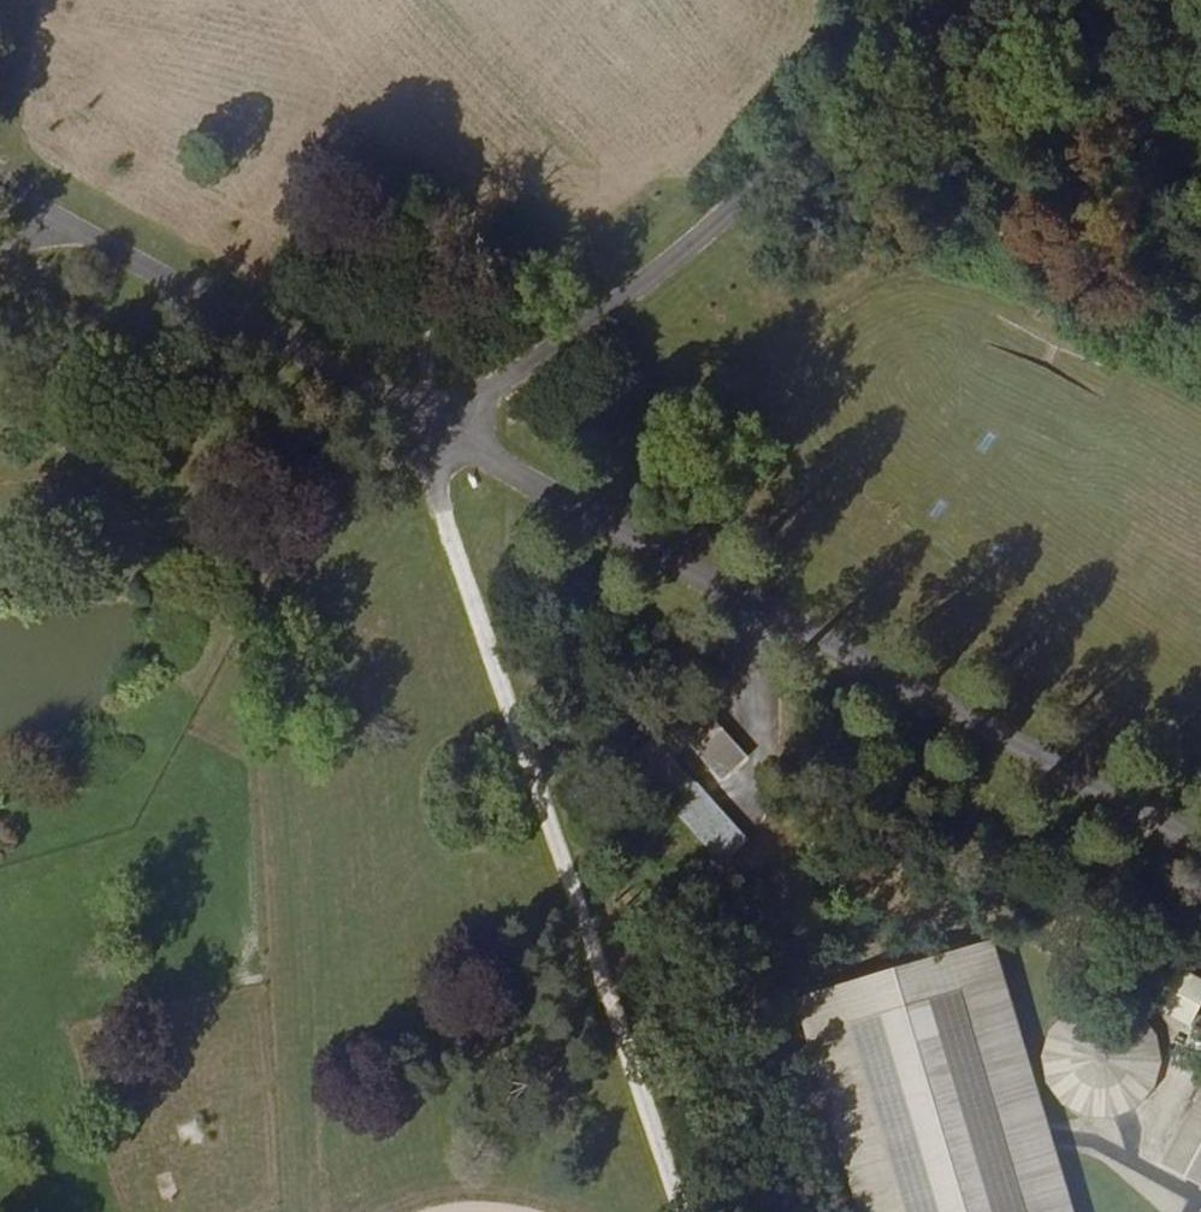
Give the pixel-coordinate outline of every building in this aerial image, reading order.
[(723,779),(748,755),(722,727),(696,751),(723,779)] [(652,789),(725,859),(749,834),(676,764),(652,789)] [(868,1211),(1054,1211),(977,949),(805,1000),(868,1211)] [(1160,1005),(1187,1018),(1200,990),(1200,981),(1177,969),(1160,1005)] [(1057,1116),(1166,1100),(1153,1015),(1044,1031),(1057,1116)] [(1162,1170),(1200,1191),(1200,1097),(1162,1170)]
